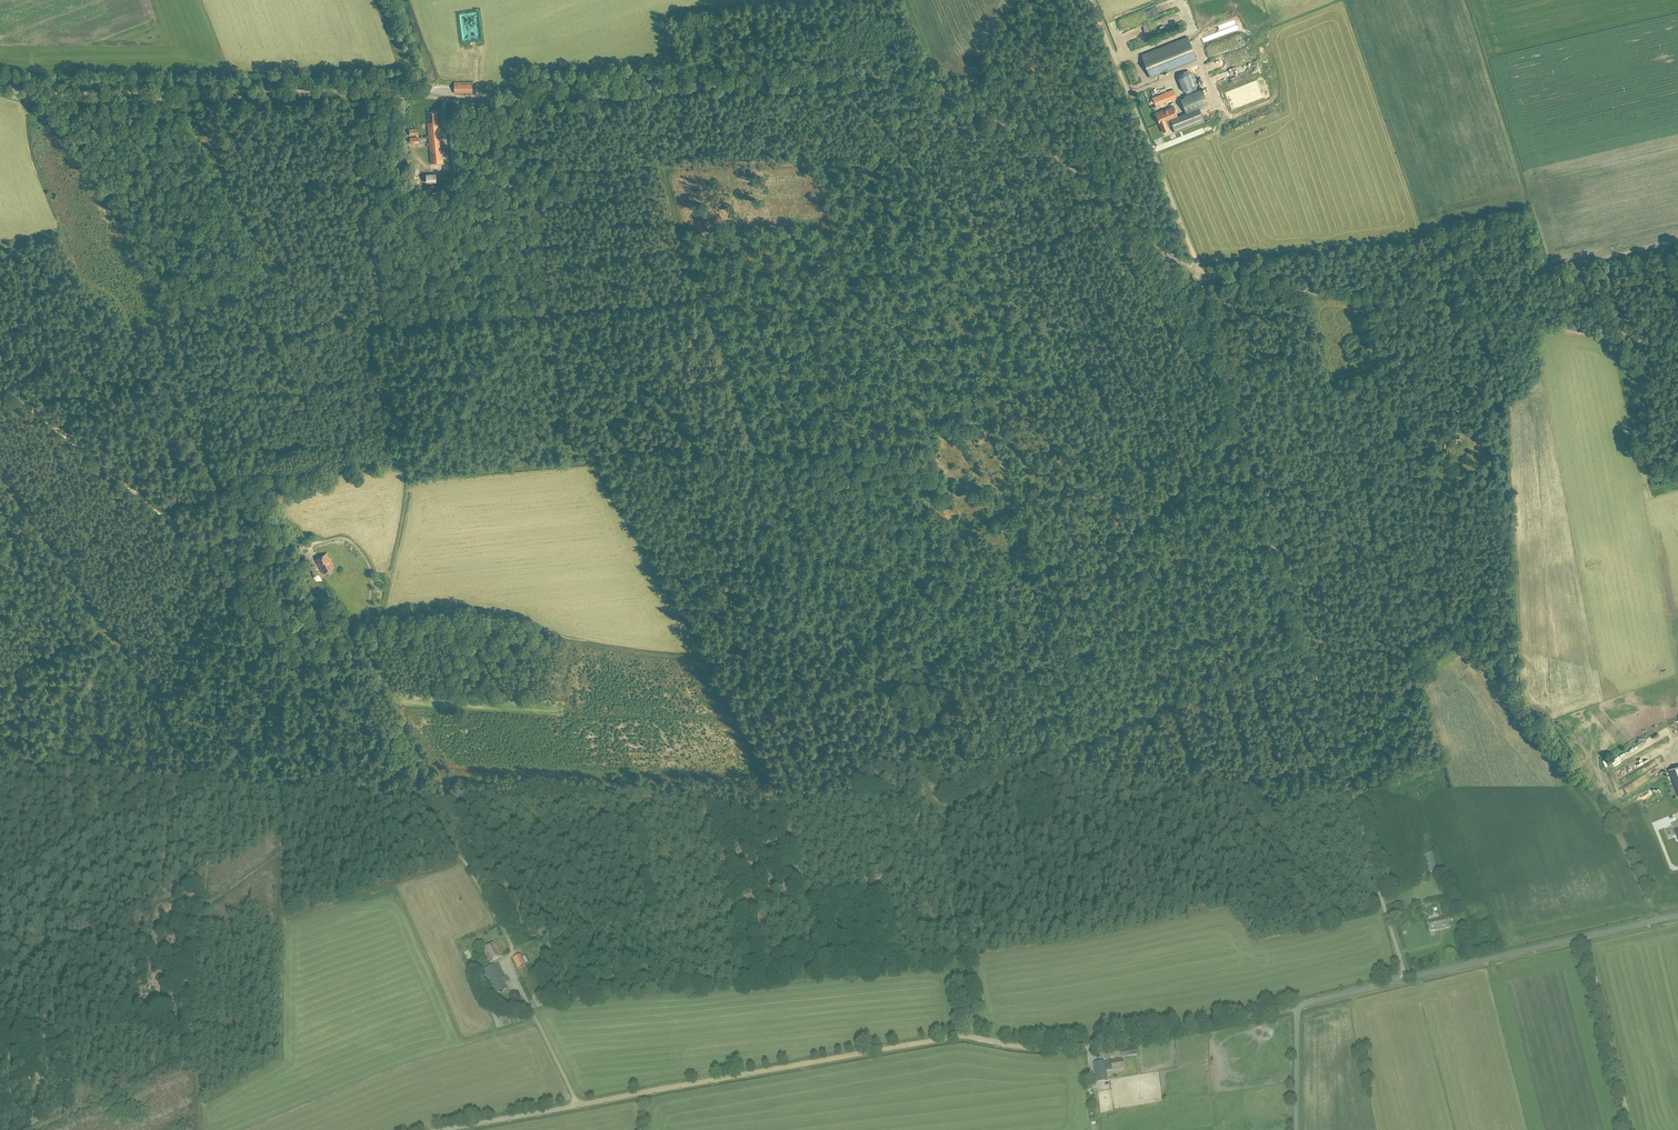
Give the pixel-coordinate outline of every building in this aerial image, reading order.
[(1196,58),(1188,36),(1141,54),(1150,76),(1159,72),(1196,58)] [(1216,45),(1221,44),(1221,42),(1225,41),(1225,36),(1220,37),(1220,40),(1215,41),(1216,45)] [(1189,70),(1184,72),(1183,72),(1178,73),(1177,79),(1182,90),(1187,93),(1191,92),(1191,91),(1196,88),(1197,85),(1192,73),(1189,70)] [(1226,91),(1233,109),(1265,97),(1258,80),(1226,91)] [(454,93),(473,92),(472,81),(454,82),(454,93)] [(1156,106),(1176,98),(1173,89),(1153,97),(1156,106)] [(1185,97),(1180,98),(1186,113),(1177,117),(1174,106),(1155,113),(1159,123),(1163,132),(1169,129),(1167,123),(1171,121),(1175,132),(1204,121),(1199,108),(1208,105),(1202,89),(1184,96),(1185,97)] [(427,122),(431,163),(442,162),(439,121),(438,121),(437,111),(428,112),(428,122),(427,122)] [(448,125),(453,172),(460,171),(455,124),(448,125)] [(426,182),(436,182),(435,174),(426,174),(426,182)] [(281,495),(287,492),(284,484),(277,487),(281,495)] [(266,501),(273,513),(276,511),(267,496),(262,499),(264,502),(266,501)] [(326,553),(315,560),(323,573),(334,566),(326,553)] [(312,565),(307,568),(313,577),(318,574),(312,565)] [(1619,756),(1625,753),(1624,752),(1610,758),(1612,764),(1621,760),(1619,756)] [(1669,769),(1677,793),(1677,765),(1669,769)] [(1642,782),(1639,777),(1624,787),(1628,792),(1642,782)] [(1433,852),(1425,854),(1429,872),(1438,870),(1433,852)] [(1418,889),(1420,895),(1432,892),(1430,886),(1418,889)] [(1408,910),(1405,911),(1403,903),(1390,906),(1393,918),(1409,915),(1408,910)] [(1434,920),(1428,921),(1430,931),(1441,928),(1442,929),(1449,927),(1447,917),(1434,920)] [(483,948),(490,961),(501,955),(494,942),(483,948)] [(465,959),(467,958),(469,961),(475,959),(471,951),(463,955),(465,959)] [(519,954),(512,958),(517,968),(525,964),(519,954)] [(495,964),(482,970),(494,994),(507,988),(505,983),(509,981),(506,976),(502,978),(495,964)] [(520,995),(518,991),(511,990),(508,995),(510,1001),(517,1001),(520,995)] [(1135,1047),(1120,1049),(1121,1056),(1136,1054),(1135,1047)] [(1104,1062),(1093,1064),(1101,1113),(1112,1111),(1105,1071),(1111,1070),(1111,1071),(1123,1069),(1122,1060),(1115,1061),(1115,1060),(1110,1061),(1104,1062)]
